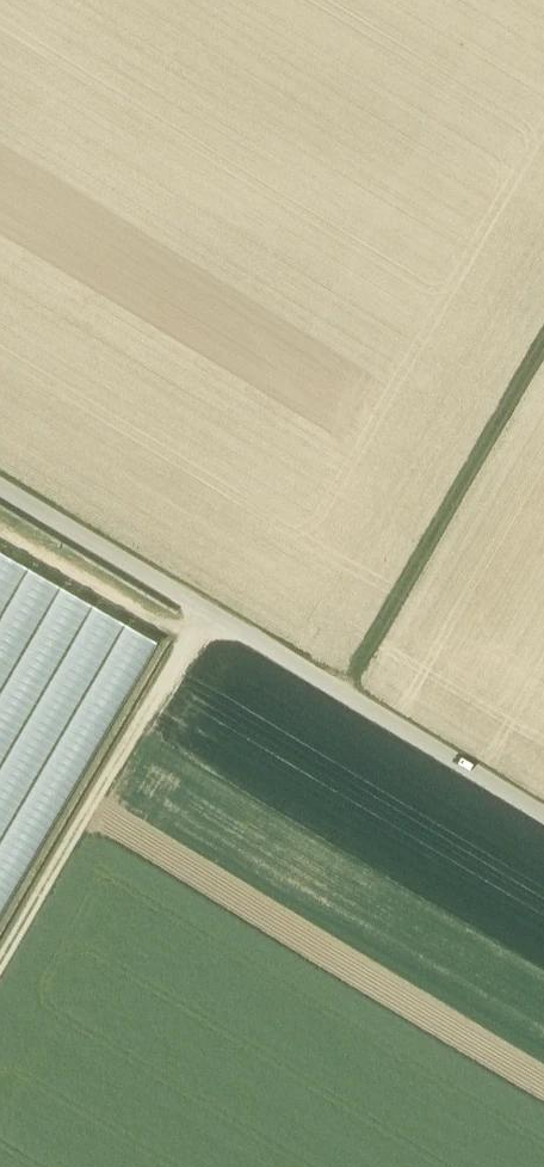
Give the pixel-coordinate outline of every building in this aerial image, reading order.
[(189,617),(0,502),(0,945),(189,617)]
